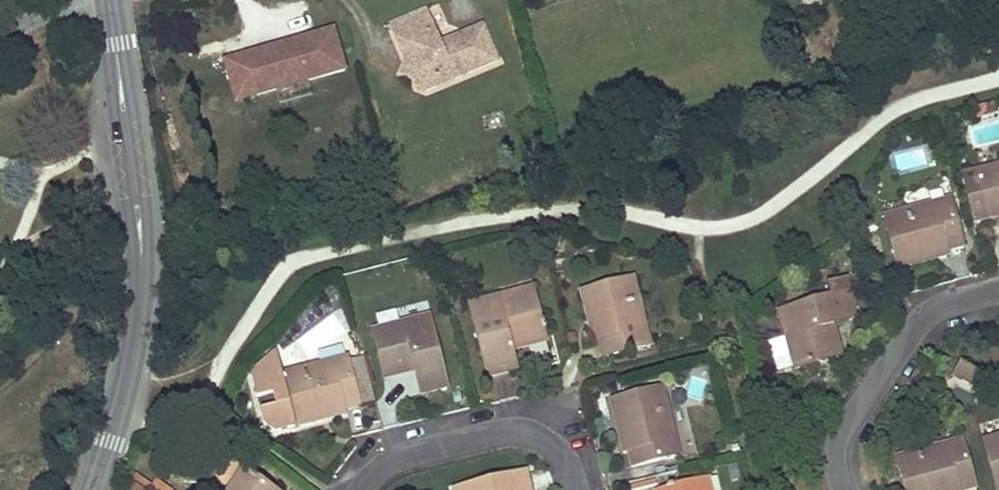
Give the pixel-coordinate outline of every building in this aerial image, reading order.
[(438,44),(424,9),(390,23),(406,60),(418,66),(413,78),(417,87),(420,94),(427,91),(436,87),(439,79),(453,74),(455,79),(498,61),(483,25),(451,38),(447,48),(443,55),(435,52),(438,44)] [(259,101),(279,96),(277,92),(309,83),(310,87),(347,77),(336,35),(264,55),(265,60),(249,64),(248,60),(227,66),(237,104),(258,98),(259,101)] [(447,48),(438,44),(435,52),(443,55),(447,48)] [(249,64),(265,60),(264,55),(248,60),(249,64)] [(418,66),(406,60),(401,73),(413,78),(418,66)] [(455,79),(453,74),(439,79),(436,87),(455,79)] [(279,96),(310,87),(309,83),(277,92),(279,96)] [(238,107),(259,101),(258,98),(237,104),(238,107)] [(975,107),(978,118),(996,113),(993,102),(975,107)] [(983,168),(998,164),(998,149),(980,154),(983,168)] [(995,211),(998,210),(998,164),(983,168),(976,170),(978,178),(963,182),(972,217),(995,211)] [(976,170),(961,174),(963,182),(978,178),(976,170)] [(104,201),(101,186),(95,187),(98,202),(104,201)] [(926,260),(925,258),(925,255),(948,249),(963,245),(950,197),(885,215),(899,266),(926,260)] [(972,217),(973,222),(998,215),(998,210),(995,211),(972,217)] [(925,258),(926,260),(950,254),(948,249),(925,255),(925,258)] [(857,317),(855,307),(850,290),(857,288),(853,276),(828,283),(831,296),(779,312),(786,338),(793,366),(794,368),(837,355),(830,325),(834,324),(857,317)] [(599,341),(604,357),(651,345),(635,278),(582,292),(589,319),(593,318),(599,341)] [(546,341),(532,287),(504,295),(505,303),(471,312),(489,376),(518,368),(513,350),(546,341)] [(850,290),(855,307),(861,305),(857,288),(850,290)] [(504,295),(469,305),(471,312),(505,303),(504,295)] [(377,316),(380,329),(400,324),(397,311),(377,316)] [(414,367),(415,371),(421,394),(448,386),(431,317),(400,324),(380,329),(374,331),(385,374),(414,367)] [(593,318),(589,319),(595,342),(599,341),(593,318)] [(830,325),(837,355),(842,354),(834,324),(830,325)] [(793,366),(786,338),(770,342),(778,370),(793,366)] [(323,418),(322,414),(344,407),(360,403),(357,388),(370,385),(366,372),(354,376),(350,361),(348,357),(282,373),(276,351),(252,375),(258,398),(274,394),(277,406),(261,410),(264,423),(274,431),(323,418)] [(354,376),(366,372),(362,358),(350,361),(354,376)] [(961,361),(955,375),(978,386),(984,373),(961,361)] [(414,367),(385,374),(385,379),(415,371),(414,367)] [(629,449),(631,457),(633,466),(681,453),(664,387),(612,401),(619,428),(623,426),(629,449)] [(322,414),(323,418),(345,412),(344,407),(322,414)] [(623,426),(619,428),(625,450),(629,449),(623,426)] [(985,441),(998,489),(998,437),(985,441)] [(975,486),(962,439),(897,458),(906,489),(961,489),(975,486)] [(243,470),(230,489),(272,489),(243,470)] [(527,471),(518,473),(453,489),(454,489),(531,489),(527,471)] [(135,473),(130,480),(136,484),(144,489),(148,489),(152,485),(135,473)] [(717,477),(667,489),(721,489),(717,477)] [(156,479),(154,482),(152,485),(148,489),(171,489),(156,479)]
